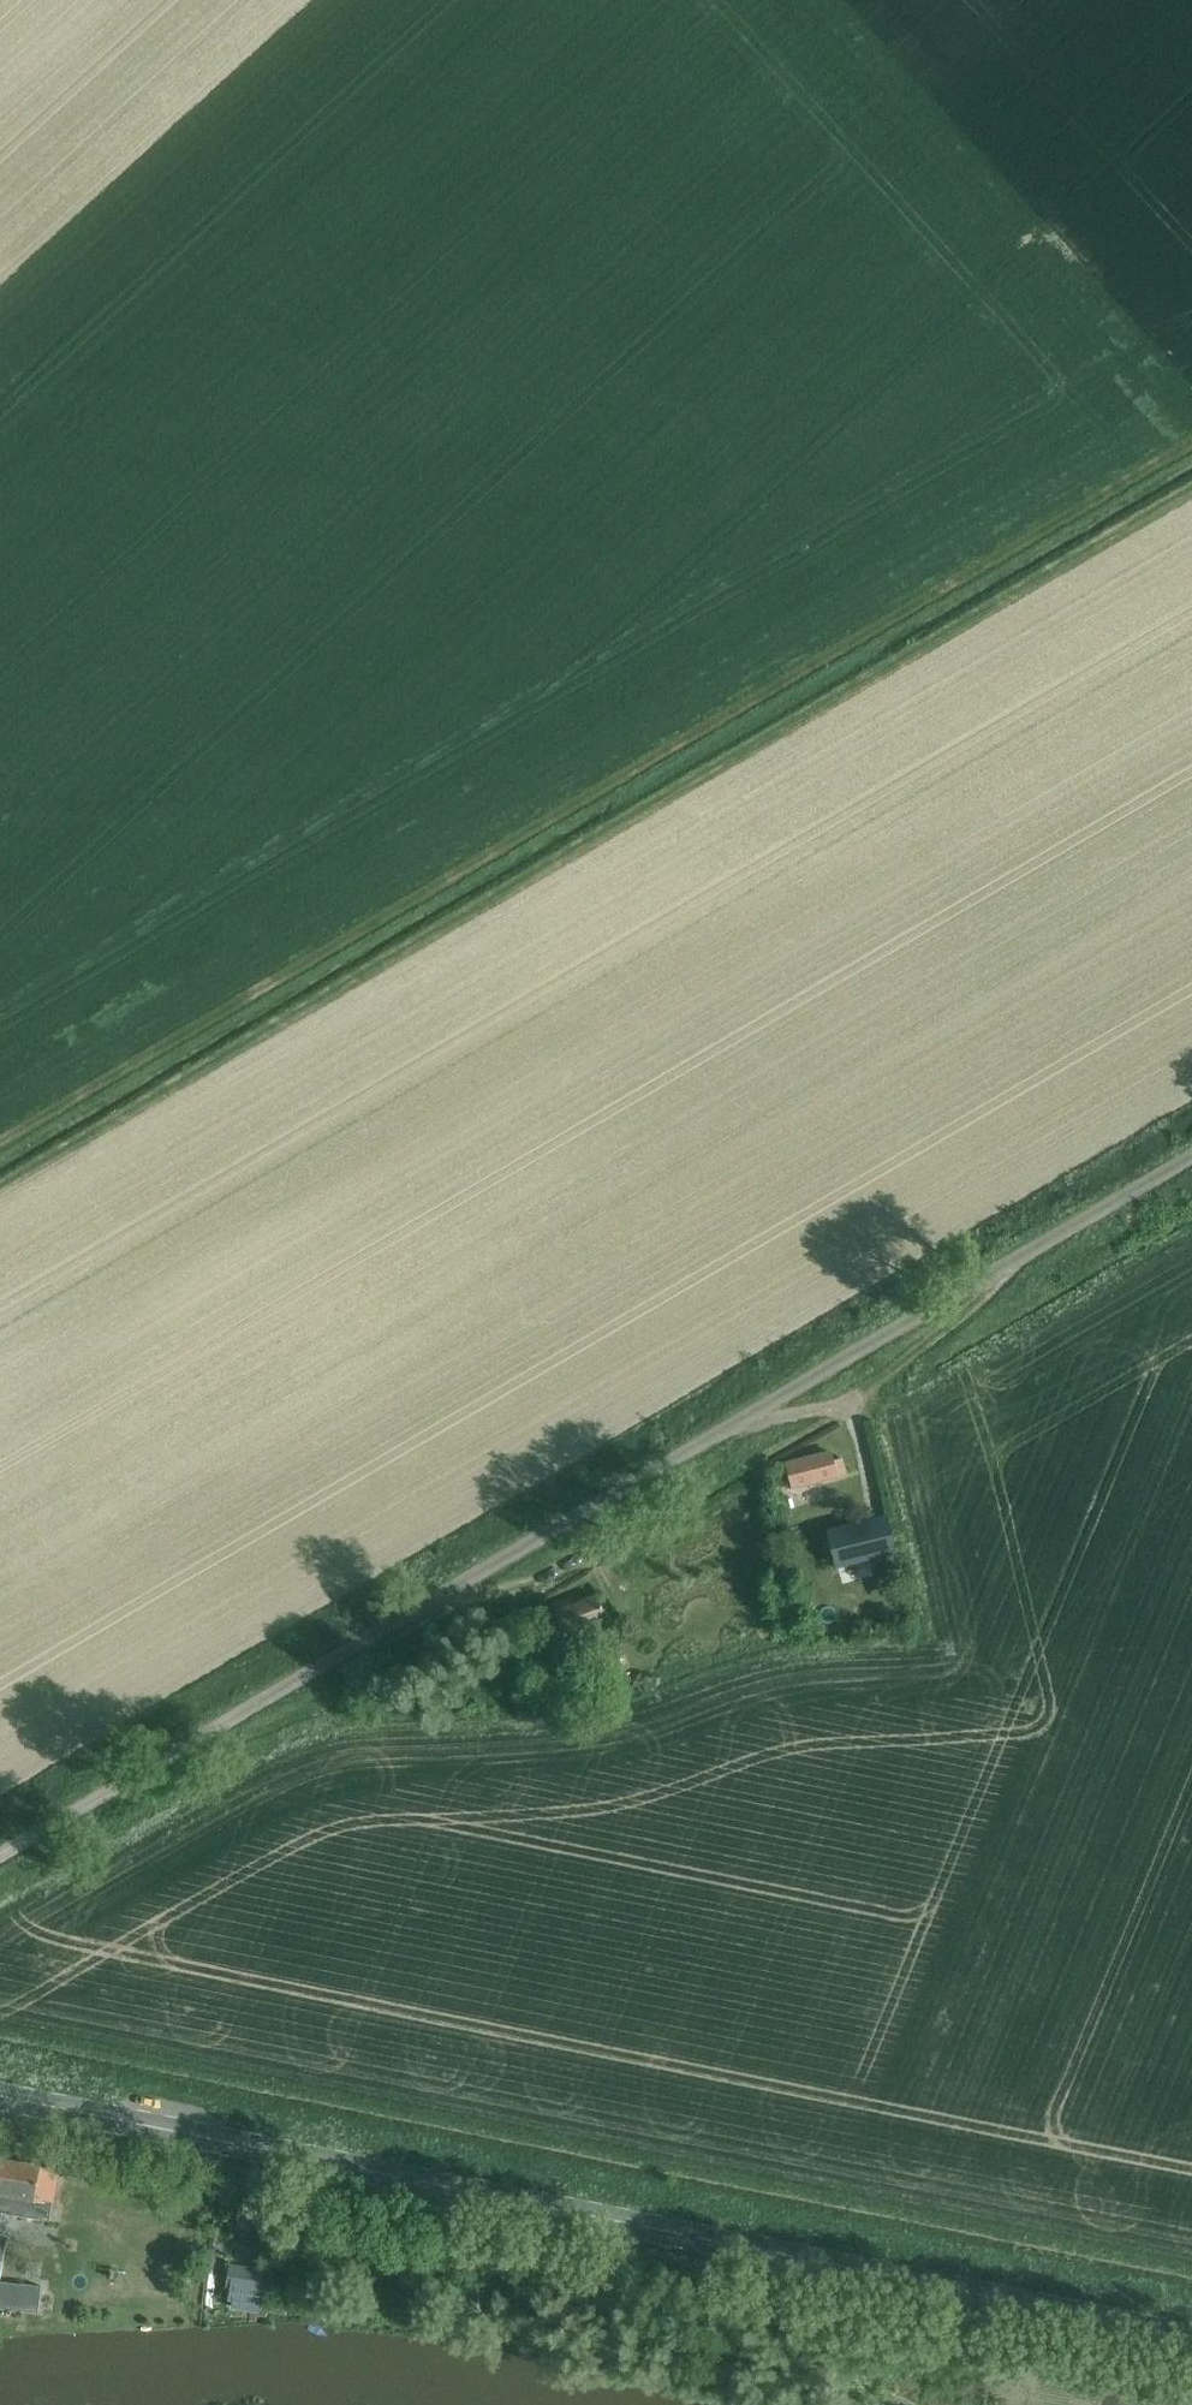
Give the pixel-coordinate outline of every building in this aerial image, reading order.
[(788,1487),(845,1472),(841,1456),(833,1458),(831,1451),(787,1462),(791,1480),(787,1481),(788,1487)] [(837,1564),(867,1556),(894,1548),(885,1514),(827,1530),(837,1564)] [(587,1625),(606,1617),(597,1593),(571,1603),(569,1597),(554,1602),(560,1617),(549,1622),(555,1635),(565,1631),(566,1633),(576,1630),(577,1634),(589,1630),(587,1625)] [(499,1619),(492,1622),(505,1658),(522,1652),(520,1646),(509,1616),(499,1619)] [(50,2221),(53,2202),(58,2169),(0,2160),(0,2213),(50,2221)] [(239,2199),(233,2234),(253,2237),(258,2202),(239,2199)] [(231,2269),(227,2293),(268,2298),(269,2291),(272,2273),(264,2273),(231,2269)] [(36,2312),(40,2285),(21,2282),(20,2284),(0,2281),(0,2307),(36,2312)]
